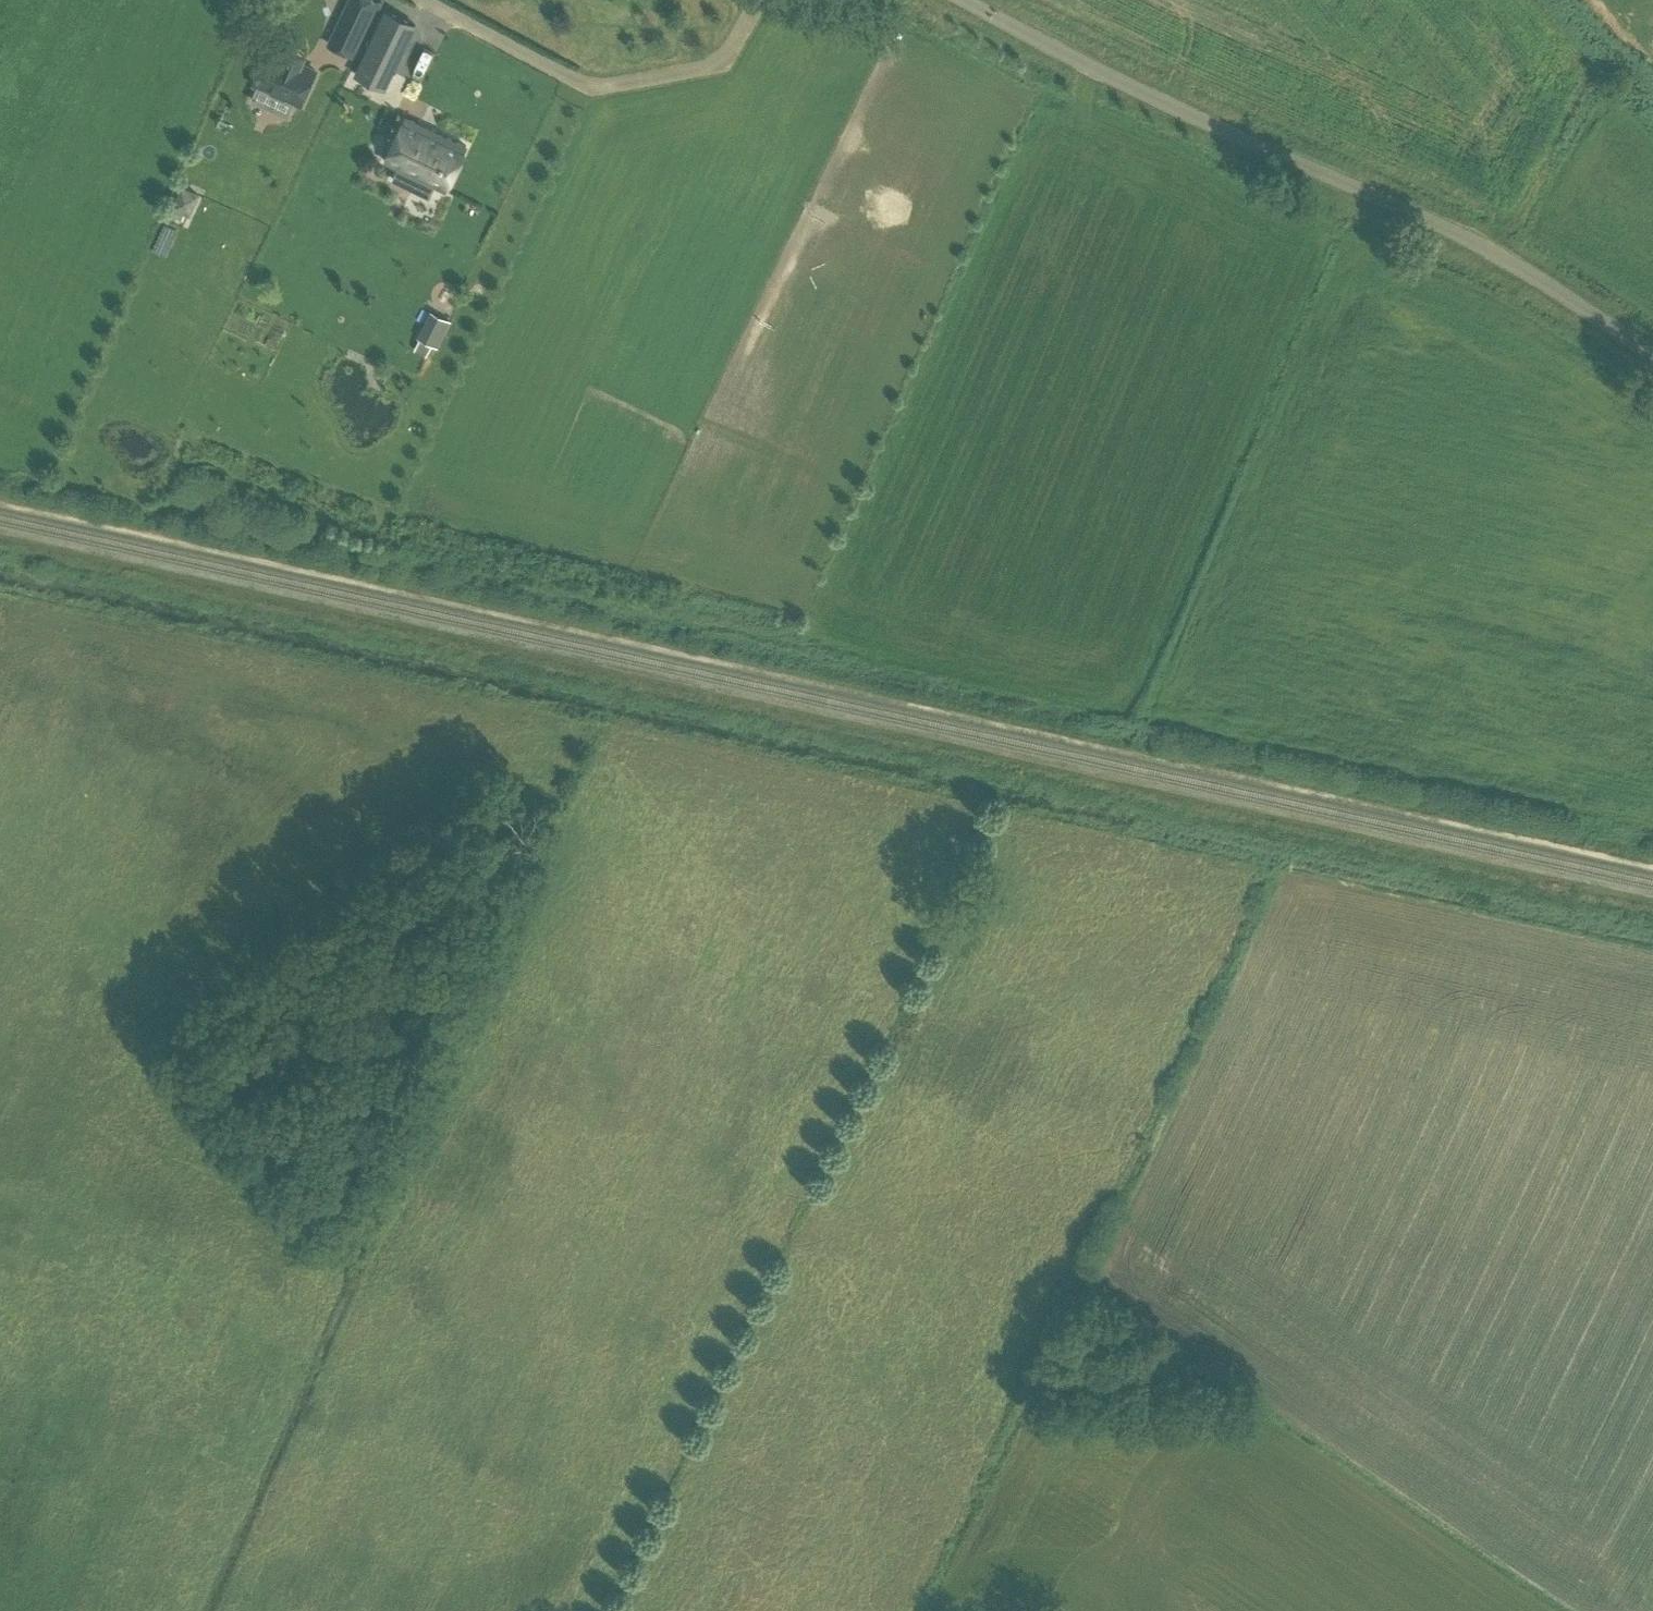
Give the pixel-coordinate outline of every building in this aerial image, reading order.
[(368,21),(345,10),(329,44),(352,55),(368,21)] [(416,25),(386,10),(356,74),(366,79),(373,63),(393,72),(416,25)] [(316,70),(269,49),(254,83),(301,104),(316,70)] [(413,189),(419,177),(445,190),(466,145),(407,117),(386,161),(399,167),(393,179),(413,189)] [(171,205),(186,211),(188,213),(198,191),(181,184),(179,187),(171,205)] [(437,343),(449,318),(430,309),(418,334),(437,343)]
